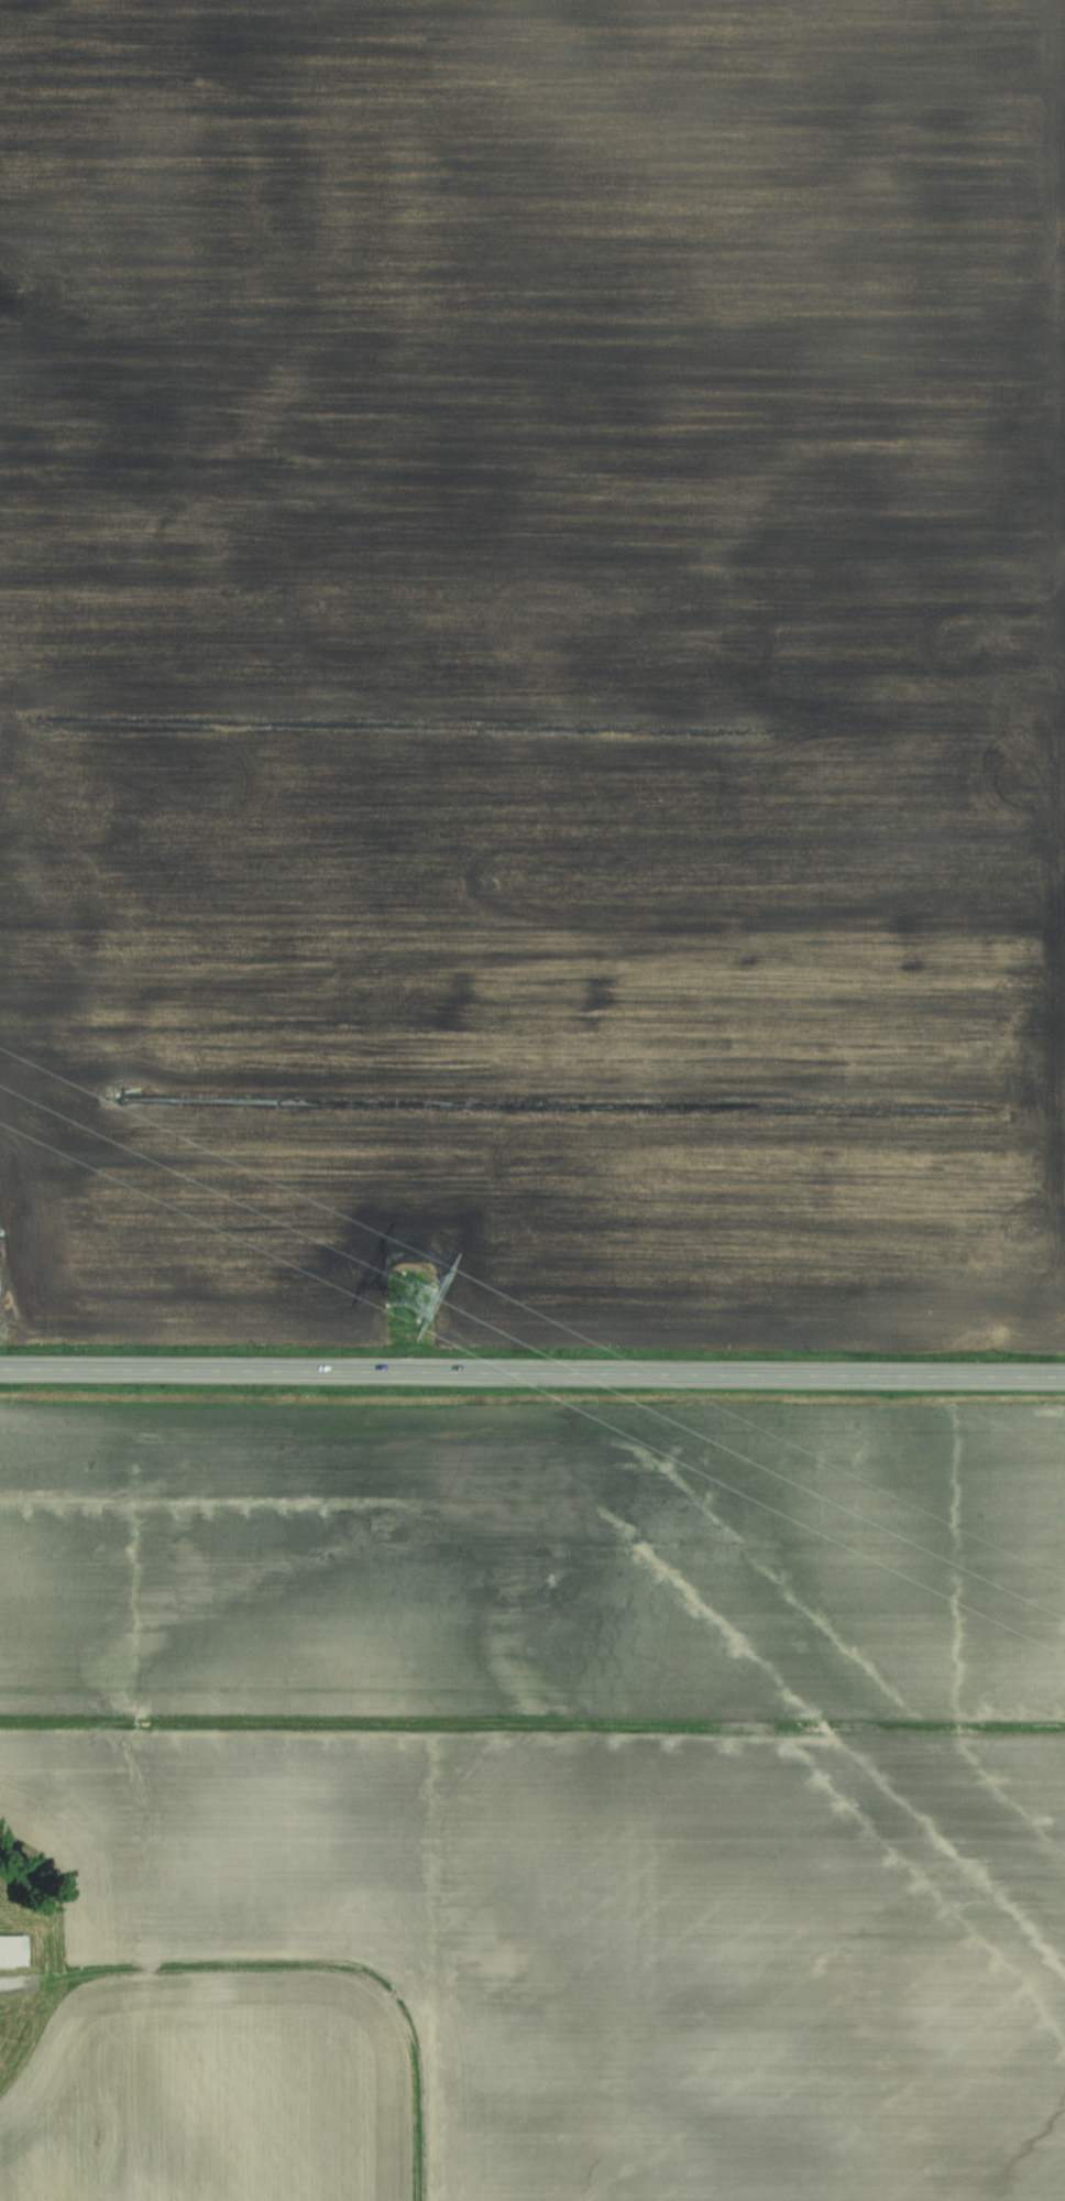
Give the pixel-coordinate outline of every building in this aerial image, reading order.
[(28,1967),(28,1936),(0,1936),(0,1967),(28,1967)]
